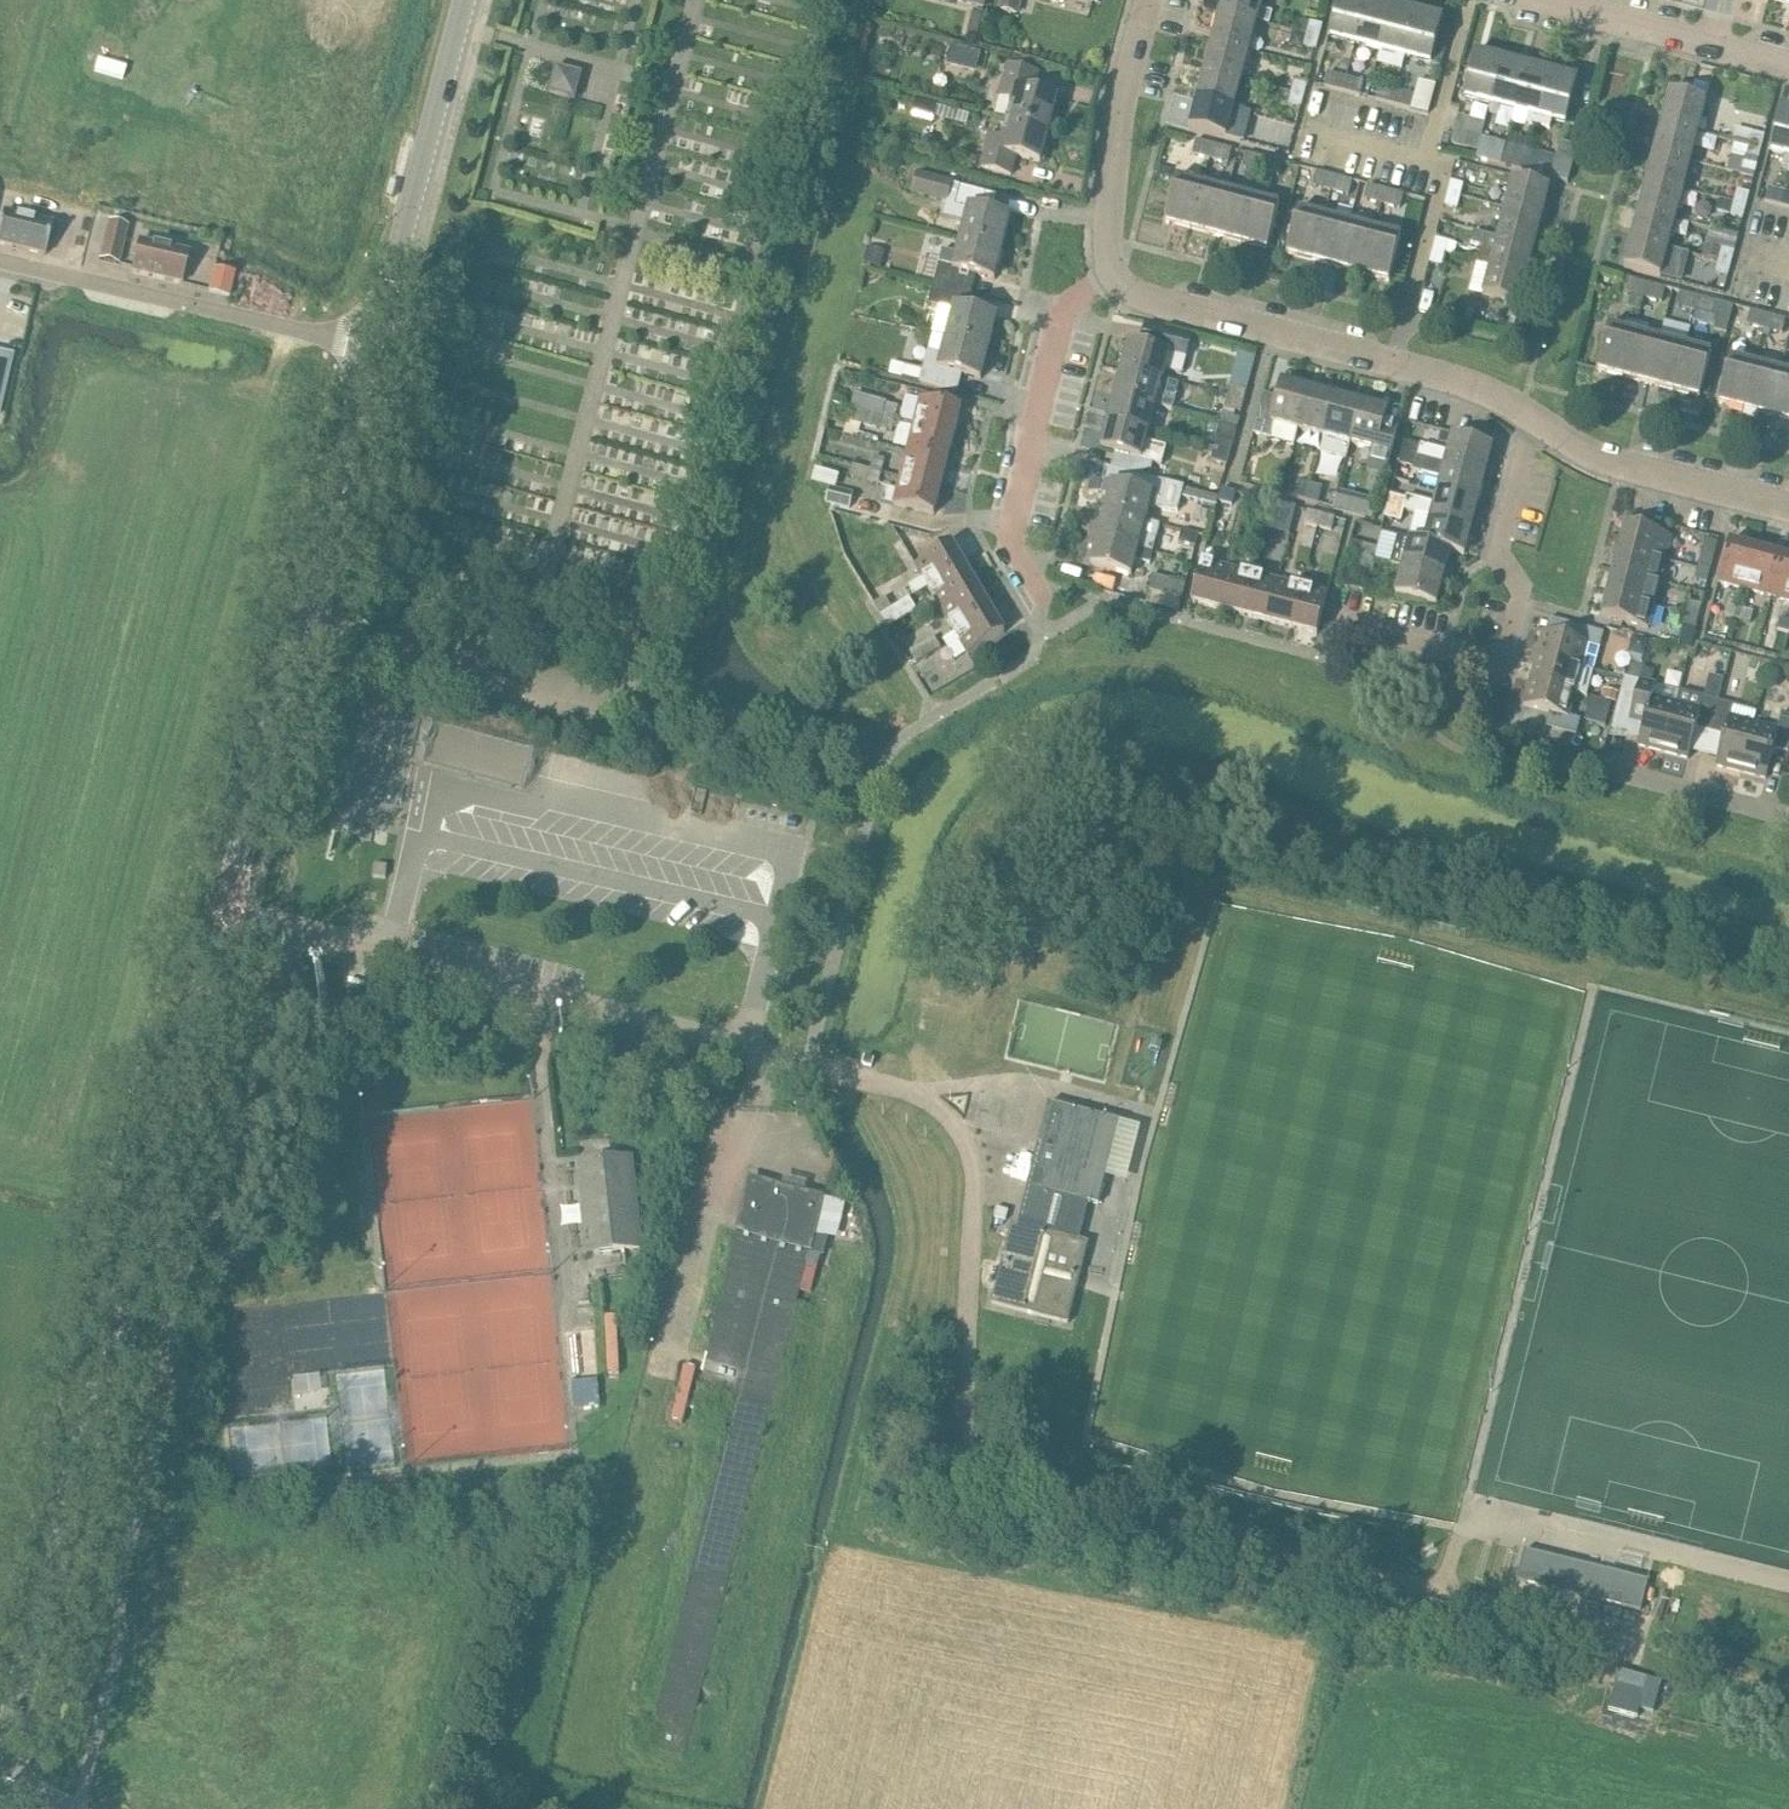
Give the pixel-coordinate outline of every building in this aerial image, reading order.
[(982,9),(985,0),(948,0),(982,9)] [(1001,8),(1018,13),(1021,0),(1003,0),(1001,8)] [(1257,20),(1263,0),(1224,0),(1221,11),(1257,20)] [(1329,36),(1355,43),(1366,0),(1339,0),(1329,36)] [(1355,43),(1380,50),(1392,6),(1370,0),(1366,0),(1355,43)] [(1392,6),(1380,50),(1406,56),(1417,12),(1392,6)] [(1257,20),(1221,11),(1213,40),(1249,50),(1257,20)] [(1417,12),(1406,56),(1432,63),(1443,19),(1417,12)] [(967,37),(976,39),(982,16),(972,14),(967,37)] [(1301,20),(1298,32),(1306,34),(1310,22),(1301,20)] [(1312,22),(1309,34),(1320,37),(1322,28),(1323,25),(1312,22)] [(1293,33),(1290,47),(1303,50),(1306,36),(1293,33)] [(1316,49),(1320,37),(1309,34),(1305,46),(1316,49)] [(1249,50),(1213,40),(1205,69),(1242,79),(1249,50)] [(966,63),(985,68),(988,54),(970,49),(966,63)] [(1490,103),(1501,59),(1475,53),(1464,96),(1490,103)] [(1501,59),(1490,103),(1515,110),(1527,66),(1501,59)] [(549,93),(575,99),(582,73),(556,66),(549,93)] [(1527,66),(1515,110),(1528,113),(1526,123),(1538,126),(1552,72),(1527,66)] [(1008,118),(1050,129),(1057,99),(1034,93),(1039,75),(1007,67),(1000,96),(1013,100),(1008,118)] [(1205,69),(1198,99),(1234,108),(1242,79),(1205,69)] [(1343,91),(1346,77),(1329,72),(1325,86),(1343,91)] [(1552,72),(1538,126),(1549,128),(1551,119),(1566,123),(1578,79),(1552,72)] [(1346,77),(1343,91),(1360,96),(1364,82),(1346,77)] [(1304,96),(1308,83),(1295,80),(1292,92),(1304,96)] [(1422,83),(1416,105),(1420,106),(1418,110),(1429,113),(1435,87),(1422,83)] [(1379,86),(1376,100),(1393,104),(1397,91),(1379,86)] [(1397,91),(1393,104),(1411,109),(1415,95),(1397,91)] [(1663,120),(1699,130),(1707,101),(1670,91),(1663,120)] [(1304,96),(1292,92),(1289,105),(1301,108),(1304,96)] [(917,99),(912,119),(932,124),(934,116),(937,105),(937,104),(917,99)] [(1190,128),(1226,138),(1234,108),(1198,99),(1190,128)] [(1786,155),(1783,167),(1788,169),(1788,109),(1781,107),(1770,151),(1786,155)] [(1451,144),(1479,152),(1483,139),(1487,123),(1458,116),(1451,144)] [(1050,129),(1008,118),(1002,140),(989,137),(981,167),(1011,175),(1016,156),(1041,162),(1050,129)] [(1655,150),(1691,159),(1699,130),(1663,120),(1655,150)] [(1733,138),(1749,143),(1762,146),(1765,135),(1735,127),(1733,138)] [(1276,152),(1289,155),(1292,142),(1280,139),(1276,152)] [(1483,139),(1479,152),(1477,159),(1498,165),(1503,144),(1483,139)] [(1193,154),(1209,158),(1213,144),(1196,140),(1193,154)] [(1551,175),(1568,180),(1577,146),(1560,142),(1551,175)] [(1745,156),(1758,160),(1762,146),(1749,143),(1745,156)] [(1232,149),(1213,144),(1209,158),(1228,163),(1232,149)] [(1532,150),(1522,148),(1521,154),(1513,153),(1509,168),(1526,172),(1532,150)] [(1532,150),(1526,172),(1550,178),(1555,157),(1532,150)] [(1647,179),(1684,189),(1691,159),(1655,150),(1647,179)] [(1264,158),(1247,153),(1244,167),(1261,172),(1264,158)] [(1264,158),(1261,172),(1279,176),(1282,162),(1264,158)] [(997,196),(973,189),(953,184),(954,182),(918,172),(913,192),(949,202),(946,213),(965,218),(960,238),(1003,249),(1011,218),(992,213),(997,196)] [(1335,176),(1317,172),(1313,186),(1331,190),(1335,176)] [(1335,176),(1331,190),(1349,195),(1353,181),(1335,176)] [(1191,229),(1202,185),(1177,178),(1165,222),(1191,229)] [(1513,178),(1506,208),(1542,217),(1550,188),(1513,178)] [(1217,235),(1228,192),(1215,188),(1217,182),(1205,179),(1204,185),(1202,185),(1191,229),(1217,235)] [(1647,179),(1640,209),(1676,218),(1684,189),(1647,179)] [(1448,193),(1461,196),(1464,184),(1451,181),(1448,193)] [(1386,190),(1368,185),(1365,199),(1382,203),(1386,190)] [(1769,188),(1765,201),(1783,206),(1787,192),(1769,188)] [(1386,190),(1382,203),(1400,208),(1404,194),(1386,190)] [(1747,205),(1750,193),(1737,190),(1734,202),(1747,205)] [(1256,191),(1254,198),(1242,242),(1268,249),(1279,205),(1266,202),(1268,194),(1256,191)] [(1242,242),(1254,198),(1228,192),(1217,235),(1242,242)] [(1448,193),(1445,206),(1457,209),(1461,196),(1448,193)] [(1720,198),(1716,211),(1730,215),(1733,202),(1720,198)] [(1747,205),(1734,202),(1731,214),(1743,218),(1747,205)] [(1534,247),(1542,217),(1506,208),(1498,238),(1534,247)] [(1676,218),(1640,209),(1632,238),(1668,248),(1676,218)] [(1312,260),(1324,217),(1298,210),(1287,254),(1312,260)] [(0,226),(0,244),(45,255),(53,225),(35,220),(36,215),(18,211),(17,216),(3,213),(0,226)] [(1324,217),(1312,260),(1338,267),(1350,224),(1324,217)] [(119,265),(128,226),(108,222),(99,260),(119,265)] [(1350,224),(1338,267),(1364,274),(1375,230),(1350,224)] [(1375,230),(1364,274),(1390,281),(1401,237),(1375,230)] [(1470,243),(1495,249),(1490,267),(1527,276),(1534,247),(1498,238),(1473,231),(1470,243)] [(934,282),(972,292),(976,275),(995,280),(1003,249),(960,238),(956,254),(942,251),(939,263),(921,258),(916,277),(934,282)] [(1668,248),(1632,238),(1624,267),(1661,277),(1668,248)] [(1433,252),(1445,255),(1449,242),(1436,239),(1433,252)] [(139,242),(132,271),(181,283),(188,254),(170,250),(171,245),(154,240),(153,245),(139,242)] [(1705,244),(1702,257),(1718,261),(1721,249),(1706,245),(1705,244)] [(864,264),(880,269),(885,251),(869,247),(864,264)] [(1719,261),(1731,264),(1735,251),(1722,248),(1719,261)] [(1433,252),(1430,263),(1442,267),(1445,255),(1433,252)] [(1731,264),(1719,261),(1716,273),(1728,276),(1731,264)] [(213,267),(208,291),(220,294),(230,296),(232,288),(236,273),(215,268),(213,267)] [(1483,296),(1519,306),(1527,276),(1490,267),(1483,296)] [(208,288),(210,275),(186,271),(184,284),(208,288)] [(1643,298),(1647,283),(1630,279),(1625,295),(1630,296),(1627,308),(1641,311),(1644,298),(1643,298)] [(946,337),(989,348),(997,317),(967,310),(972,292),(934,282),(929,303),(953,309),(946,337)] [(1665,288),(1647,283),(1643,298),(1644,298),(1662,303),(1665,288)] [(1695,311),(1698,297),(1680,292),(1676,306),(1695,311)] [(1698,297),(1695,311),(1711,315),(1715,301),(1698,297)] [(1751,310),(1750,313),(1747,324),(1765,329),(1769,315),(1751,310)] [(1769,315),(1765,329),(1783,333),(1786,320),(1769,315)] [(1496,330),(1506,332),(1509,323),(1499,320),(1496,330)] [(1625,320),(1623,330),(1609,326),(1597,370),(1623,377),(1637,323),(1625,320)] [(1660,340),(1647,336),(1649,326),(1637,323),(1623,377),(1648,384),(1660,340)] [(1122,369),(1162,380),(1165,370),(1182,374),(1191,338),(1148,326),(1142,346),(1129,342),(1122,369)] [(892,363),(889,374),(895,375),(920,382),(930,384),(953,390),(958,392),(962,374),(981,379),(989,348),(946,337),(941,355),(928,352),(926,360),(923,372),(905,368),(905,366),(897,364),(892,363)] [(1660,340),(1648,384),(1674,390),(1686,347),(1660,340)] [(1686,347),(1674,390),(1700,397),(1711,353),(1686,347)] [(1238,353),(1234,385),(1252,387),(1256,355),(1238,353)] [(1718,402),(1744,409),(1756,364),(1757,357),(1746,354),(1744,361),(1730,358),(1718,402)] [(11,358),(0,356),(0,405),(11,358)] [(1756,364),(1744,409),(1770,415),(1781,371),(1768,368),(1770,360),(1757,357),(1756,364)] [(1160,390),(1162,380),(1122,369),(1115,395),(1155,406),(1155,407),(1172,411),(1176,394),(1160,390)] [(1770,415),(1788,420),(1788,373),(1781,371),(1770,415)] [(1264,394),(1253,434),(1270,438),(1274,424),(1298,430),(1309,389),(1282,382),(1278,398),(1264,394)] [(1228,397),(1245,401),(1248,390),(1231,386),(1228,397)] [(1309,389),(1298,430),(1324,437),(1335,396),(1309,389)] [(1149,432),(1155,407),(1155,406),(1115,395),(1108,422),(1149,432)] [(1324,437),(1325,437),(1321,450),(1346,456),(1349,444),(1350,444),(1361,403),(1335,396),(1324,437)] [(914,424),(955,434),(961,408),(921,397),(914,424)] [(1225,408),(1242,412),(1245,401),(1228,397),(1225,408)] [(1361,403),(1350,444),(1375,450),(1371,463),(1387,467),(1398,429),(1384,426),(1388,410),(1361,403)] [(887,404),(883,416),(896,419),(899,407),(887,404)] [(892,433),(896,419),(883,416),(883,417),(862,412),(859,425),(892,433)] [(1111,468),(1129,473),(1149,478),(1152,464),(1162,466),(1166,447),(1146,442),(1149,432),(1108,422),(1101,448),(1116,452),(1111,468)] [(908,451),(948,461),(955,434),(914,424),(908,451)] [(1213,456),(1211,461),(1228,466),(1230,461),(1238,429),(1221,424),(1213,456)] [(1445,464),(1492,477),(1495,465),(1489,463),(1493,448),(1452,437),(1445,464)] [(1404,441),(1401,452),(1417,457),(1420,445),(1404,441)] [(901,477),(941,488),(948,461),(908,451),(901,477)] [(1438,491),(1479,501),(1483,486),(1489,488),(1492,477),(1445,464),(1417,457),(1401,452),(1398,464),(1414,468),(1414,471),(1442,478),(1438,491)] [(873,457),(870,469),(882,473),(885,460),(873,457)] [(870,469),(870,471),(854,467),(851,479),(879,486),(882,473),(870,469)] [(814,483),(836,487),(838,474),(817,471),(814,483)] [(1146,521),(1149,508),(1160,511),(1178,513),(1181,497),(1216,507),(1219,497),(1184,488),(1149,478),(1129,473),(1125,487),(1106,482),(1103,494),(1109,495),(1105,511),(1146,521)] [(901,477),(897,491),(886,488),(883,501),(934,514),(941,488),(901,477)] [(1300,480),(1295,497),(1307,500),(1311,483),(1300,480)] [(1311,483),(1307,500),(1318,503),(1322,486),(1311,483)] [(855,495),(831,489),(828,504),(851,510),(855,495)] [(1235,492),(1223,489),(1219,502),(1232,505),(1235,492)] [(1432,518),(1478,530),(1481,518),(1475,517),(1479,501),(1438,491),(1435,505),(1391,494),(1388,506),(1404,510),(1404,511),(1432,518)] [(1272,502),(1258,498),(1255,511),(1268,515),(1272,502)] [(1285,505),(1272,502),(1268,515),(1282,518),(1285,505)] [(1357,502),(1354,512),(1372,517),(1375,506),(1357,502)] [(1388,506),(1385,517),(1401,521),(1404,511),(1404,510),(1388,506)] [(1145,522),(1146,521),(1105,511),(1101,526),(1095,525),(1092,536),(1153,551),(1160,527),(1145,522)] [(1305,524),(1319,528),(1322,515),(1308,511),(1305,524)] [(1334,518),(1322,515),(1319,528),(1331,531),(1334,518)] [(1425,545),(1451,552),(1465,555),(1469,540),(1475,541),(1478,530),(1432,518),(1425,545)] [(1620,548),(1666,560),(1672,537),(1625,525),(1620,548)] [(1178,545),(1195,549),(1199,535),(1182,531),(1178,545)] [(1149,565),(1153,551),(1092,536),(1089,547),(1095,549),(1091,565),(1132,575),(1135,561),(1149,565)] [(1391,564),(1403,567),(1450,579),(1453,568),(1447,566),(1451,552),(1425,545),(1409,541),(1410,539),(1397,536),(1391,564)] [(1710,571),(1713,559),(1717,543),(1706,540),(1699,568),(1710,571)] [(1351,541),(1348,552),(1359,555),(1359,556),(1360,557),(1361,556),(1377,560),(1380,549),(1378,548),(1365,545),(1362,544),(1351,541)] [(1745,589),(1756,549),(1729,542),(1719,582),(1745,589)] [(913,597),(929,588),(965,566),(952,543),(915,565),(923,578),(908,587),(913,597)] [(1614,571),(1660,583),(1666,560),(1620,548),(1614,571)] [(1772,596),(1783,556),(1756,549),(1745,589),(1772,596)] [(1374,572),(1377,560),(1361,556),(1360,557),(1358,567),(1374,572)] [(1783,556),(1772,596),(1788,601),(1788,557),(1783,556)] [(1217,608),(1228,567),(1203,560),(1192,602),(1217,608)] [(978,588),(965,566),(929,588),(942,610),(978,588)] [(1228,567),(1217,608),(1242,615),(1253,574),(1228,567)] [(1403,567),(1402,571),(1395,594),(1437,605),(1441,589),(1447,591),(1450,579),(1403,567)] [(1710,571),(1699,568),(1696,580),(1707,583),(1710,571)] [(1608,594),(1655,605),(1660,583),(1614,571),(1608,594)] [(1253,574),(1242,615),(1267,621),(1278,580),(1253,574)] [(1153,575),(1146,603),(1179,611),(1186,583),(1153,575)] [(1292,628),(1303,587),(1278,580),(1267,621),(1292,628)] [(1317,635),(1328,593),(1303,587),(1292,628),(1317,635)] [(978,588),(942,610),(955,632),(991,611),(978,588)] [(1602,617),(1639,626),(1640,626),(1638,636),(1662,643),(1665,633),(1649,629),(1655,605),(1608,594),(1602,617)] [(875,604),(881,615),(892,608),(886,598),(875,604)] [(909,598),(892,608),(881,615),(889,628),(916,611),(909,598)] [(1687,614),(1698,617),(1701,605),(1690,602),(1687,614)] [(1726,616),(1738,619),(1741,608),(1729,605),(1726,616)] [(1741,608),(1738,619),(1752,622),(1754,611),(1741,608)] [(991,611),(955,632),(968,655),(1005,633),(991,611)] [(1698,617),(1687,614),(1684,626),(1695,628),(1698,617)] [(1782,619),(1780,618),(1777,628),(1772,627),(1766,652),(1783,657),(1788,633),(1788,620),(1782,619)] [(1537,656),(1594,672),(1604,633),(1574,625),(1570,639),(1543,632),(1537,656)] [(1689,651),(1695,628),(1684,626),(1679,648),(1689,651)] [(915,656),(938,642),(935,638),(912,652),(915,656)] [(938,642),(915,656),(919,663),(942,649),(938,642)] [(1711,671),(1724,675),(1728,659),(1729,660),(1730,658),(1716,654),(1711,671)] [(1594,672),(1537,656),(1530,681),(1575,692),(1575,693),(1587,696),(1594,672)] [(1728,659),(1724,675),(1741,680),(1746,665),(1729,660),(1728,659)] [(1640,682),(1644,668),(1630,665),(1627,678),(1640,682)] [(1644,668),(1640,682),(1632,712),(1646,715),(1638,746),(1663,753),(1676,704),(1679,692),(1652,685),(1656,671),(1644,668)] [(1625,678),(1623,684),(1617,708),(1632,712),(1640,682),(1627,678),(1625,678)] [(1577,735),(1581,718),(1569,714),(1575,693),(1575,692),(1530,681),(1524,705),(1550,712),(1546,726),(1577,735)] [(1601,699),(1615,703),(1617,693),(1603,689),(1601,699)] [(1676,704),(1663,753),(1688,759),(1696,730),(1710,733),(1718,702),(1679,692),(1676,704)] [(1590,698),(1584,721),(1605,727),(1612,703),(1590,698)] [(1718,702),(1710,733),(1724,736),(1716,766),(1741,773),(1754,724),(1730,718),(1734,706),(1718,702)] [(1781,716),(1788,718),(1788,705),(1782,710),(1781,716)] [(1781,716),(1780,719),(1781,719),(1778,731),(1754,724),(1741,773),(1766,779),(1774,749),(1788,752),(1788,749),(1788,718),(1781,716)] [(375,864),(373,876),(386,878),(387,866),(375,864)] [(369,1024),(375,1001),(363,998),(357,1021),(369,1024)] [(864,1061),(862,1065),(872,1068),(874,1061),(865,1058),(864,1061)] [(1027,1186),(1041,1190),(1033,1218),(1063,1225),(1070,1198),(1099,1205),(1120,1122),(1073,1109),(1072,1113),(1049,1107),(1050,1103),(1049,1103),(1027,1186)] [(578,1163),(580,1187),(581,1200),(594,1199),(599,1252),(640,1248),(631,1158),(578,1163)] [(823,1197),(751,1179),(700,1384),(735,1394),(649,1746),(686,1755),(810,1249),(823,1253),(827,1236),(814,1233),(823,1197)] [(1089,1242),(1012,1223),(992,1304),(1069,1323),(1089,1242)] [(619,1314),(608,1314),(609,1372),(620,1372),(619,1314)] [(673,1419),(685,1422),(698,1364),(685,1361),(673,1419)] [(574,1411),(599,1408),(597,1381),(572,1384),(574,1411)] [(1525,1551),(1517,1581),(1641,1612),(1648,1582),(1525,1551)] [(1620,1671),(1616,1686),(1610,1710),(1638,1717),(1644,1693),(1648,1678),(1620,1671)]
